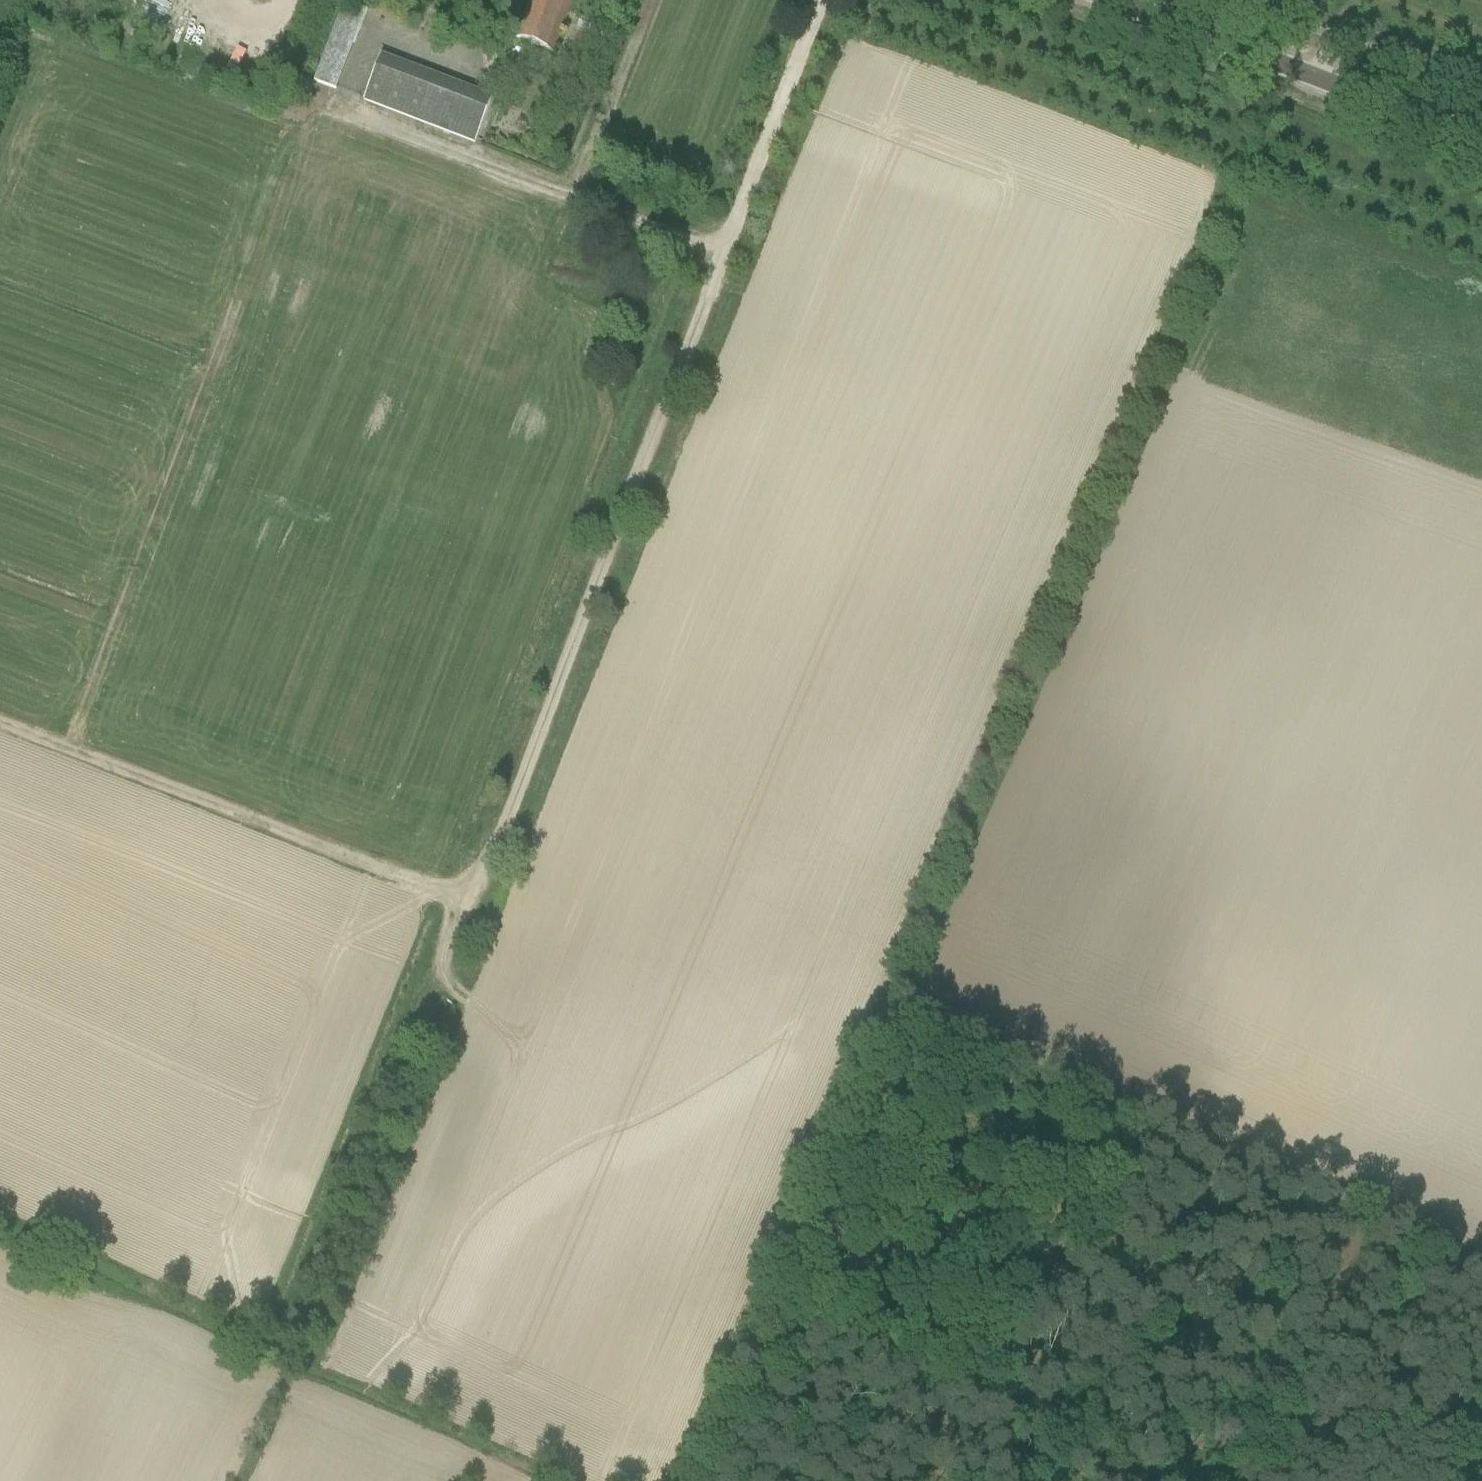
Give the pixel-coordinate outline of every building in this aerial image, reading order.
[(514,38),(552,53),(573,0),(529,0),(514,38)] [(312,79),(334,88),(364,11),(342,2),(312,79)] [(576,29),(600,39),(605,26),(581,16),(576,29)] [(361,99),(473,143),(490,98),(379,55),(361,99)]
